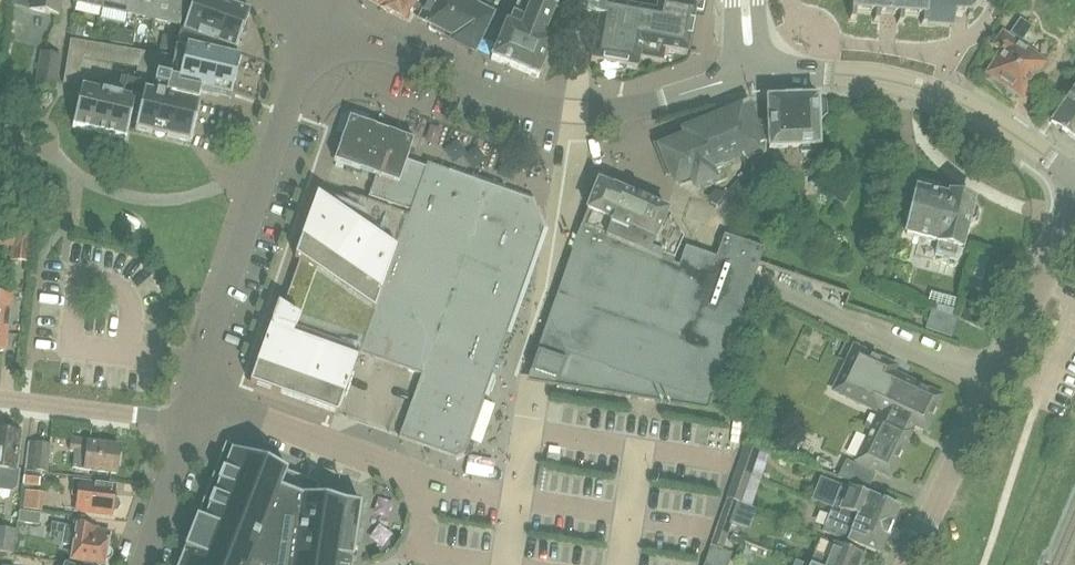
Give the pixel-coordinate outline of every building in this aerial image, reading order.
[(10,4),(28,8),(27,10),(44,16),(57,19),(61,0),(11,0),(10,4)] [(181,13),(179,24),(171,56),(73,41),(63,83),(77,86),(81,68),(83,59),(137,68),(134,82),(167,89),(165,95),(144,90),(134,131),(190,144),(199,103),(198,103),(200,92),(231,99),(240,58),(233,57),(235,51),(236,51),(250,12),(217,0),(194,0),(188,15),(181,13)] [(127,12),(129,0),(103,0),(102,7),(127,12)] [(127,12),(153,18),(157,0),(129,0),(127,12)] [(181,13),(184,0),(157,0),(153,18),(179,24),(181,13)] [(423,0),(385,0),(382,4),(381,7),(404,20),(411,8),(417,11),(423,0)] [(417,11),(421,13),(418,19),(429,24),(428,26),(428,28),(429,29),(431,30),(438,34),(456,0),(423,0),(417,11)] [(496,0),(456,0),(438,34),(473,52),(491,15),(489,14),(496,0)] [(577,10),(581,0),(517,0),(507,24),(505,23),(490,59),(537,78),(565,11),(553,6),(554,2),(577,12),(577,10)] [(577,10),(598,19),(590,62),(637,70),(639,59),(662,63),(664,51),(687,56),(695,11),(701,12),(704,0),(581,0),(577,10)] [(850,20),(854,20),(855,13),(874,14),(874,21),(878,21),(878,15),(898,16),(898,23),(902,23),(903,16),(922,17),(922,26),(926,26),(948,27),(953,27),(954,12),(969,13),(981,0),(851,0),(850,20)] [(1045,63),(1019,45),(1032,27),(1020,19),(1007,36),(1003,33),(995,45),(999,48),(999,49),(1002,52),(988,72),(1021,96),(1045,63)] [(72,21),(69,35),(82,38),(84,24),(72,21)] [(110,42),(122,44),(123,31),(112,29),(110,42)] [(123,31),(122,44),(133,45),(135,33),(123,31)] [(162,34),(160,50),(172,52),(175,38),(162,34)] [(41,51),(34,87),(56,91),(62,55),(41,51)] [(136,98),(117,94),(82,86),(72,127),(126,139),(136,98)] [(1051,121),(1074,138),(1074,87),(1051,121)] [(817,99),(817,98),(767,100),(768,127),(760,127),(765,144),(769,144),(769,148),(801,147),(801,153),(814,153),(813,146),(819,146),(818,123),(819,123),(826,116),(825,105),(818,99),(817,99)] [(765,144),(760,127),(750,104),(684,131),(687,137),(661,148),(675,183),(678,182),(679,186),(693,181),(695,186),(712,179),(715,184),(727,179),(722,168),(722,167),(721,164),(740,156),(747,173),(756,163),(765,153),(765,144)] [(353,110),(341,115),(335,132),(343,135),(334,161),(375,176),(368,197),(410,211),(425,168),(406,161),(414,140),(367,123),(370,116),(353,110)] [(408,215),(359,353),(421,375),(399,438),(455,458),(465,453),(507,334),(507,333),(544,229),(530,200),(427,163),(425,168),(410,211),(408,215)] [(748,192),(760,179),(751,170),(739,183),(748,192)] [(530,370),(557,380),(556,386),(708,411),(764,248),(724,234),(716,257),(684,246),(677,266),(671,263),(683,237),(666,211),(599,182),(577,236),(530,370)] [(359,353),(408,215),(335,189),(333,195),(328,193),(326,200),(317,194),(294,257),(299,261),(283,307),(278,304),(249,384),(337,416),(359,353)] [(917,190),(906,234),(938,242),(936,254),(956,260),(959,248),(960,248),(966,224),(975,220),(977,209),(972,202),(972,201),(949,195),(948,198),(917,190)] [(14,231),(11,259),(27,261),(30,233),(14,231)] [(7,311),(9,297),(0,296),(0,349),(3,349),(7,311)] [(925,329),(951,337),(958,319),(932,310),(925,329)] [(876,469),(889,475),(909,433),(907,432),(912,422),(924,428),(939,397),(890,373),(891,371),(889,365),(854,348),(835,389),(873,408),(875,404),(886,409),(881,419),(878,417),(872,429),(869,428),(866,433),(869,434),(857,461),(846,456),(838,473),(869,487),(875,474),(874,473),(876,469)] [(12,489),(16,485),(18,472),(14,471),(19,434),(17,434),(17,430),(6,428),(5,432),(0,432),(0,487),(12,489)] [(70,452),(74,452),(73,468),(84,470),(116,474),(119,447),(88,443),(89,442),(71,439),(70,452)] [(29,441),(26,468),(47,472),(51,444),(29,441)] [(355,545),(357,546),(364,502),(332,498),(332,500),(316,498),(318,484),(245,455),(247,451),(225,443),(198,512),(195,520),(178,564),(352,564),(355,545)] [(744,445),(734,475),(749,481),(759,451),(744,445)] [(26,471),(22,485),(38,486),(41,474),(26,471)] [(749,481),(734,475),(726,498),(741,503),(749,481)] [(77,496),(76,511),(111,515),(114,487),(74,481),(72,496),(77,496)] [(841,484),(832,508),(839,511),(840,508),(850,512),(849,515),(852,516),(853,512),(870,518),(868,522),(889,531),(899,507),(866,494),(841,484)] [(839,511),(832,508),(822,531),(847,541),(880,554),(889,531),(868,522),(870,518),(853,512),(852,516),(849,515),(850,512),(840,508),(839,511)] [(20,511),(18,522),(39,525),(41,513),(20,511)] [(715,530),(727,535),(733,519),(721,514),(715,530)] [(74,547),(71,559),(102,564),(107,534),(94,531),(94,530),(78,526),(77,528),(64,525),(63,527),(53,525),(51,537),(55,537),(54,543),(74,547)] [(0,528),(0,552),(14,554),(16,531),(0,528)] [(732,553),(722,549),(727,535),(715,530),(703,564),(727,564),(732,553)] [(863,554),(834,542),(825,564),(859,564),(863,554)]
